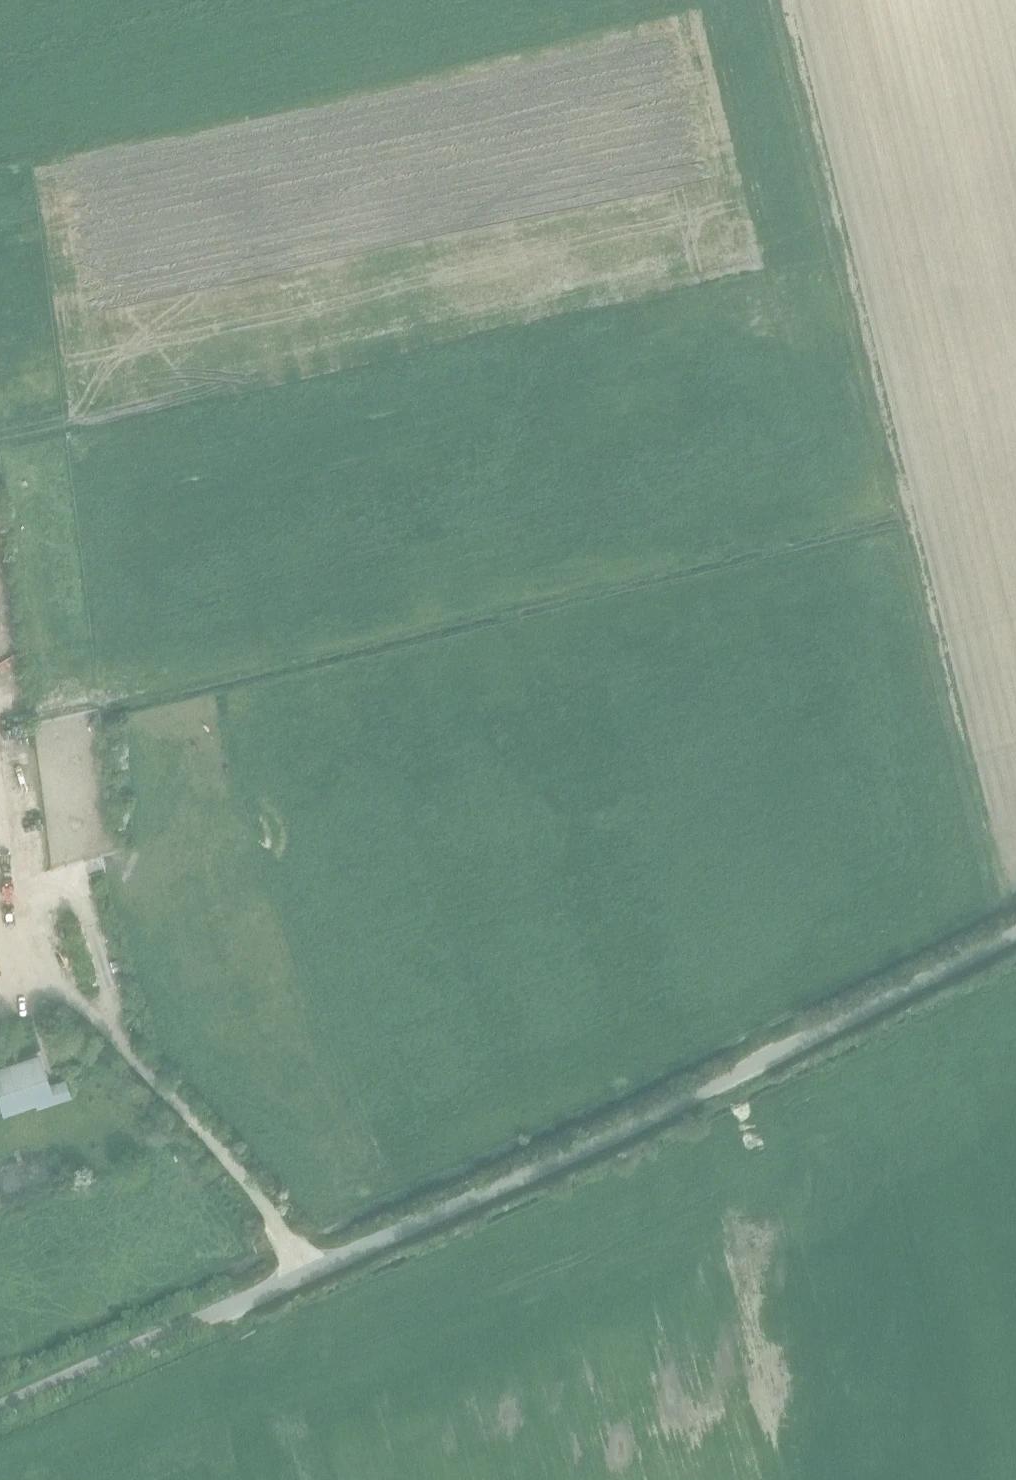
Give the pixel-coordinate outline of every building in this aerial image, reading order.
[(6,1108),(39,1097),(40,1101),(67,1092),(63,1081),(47,1086),(37,1055),(0,1068),(0,1089),(6,1108)]
